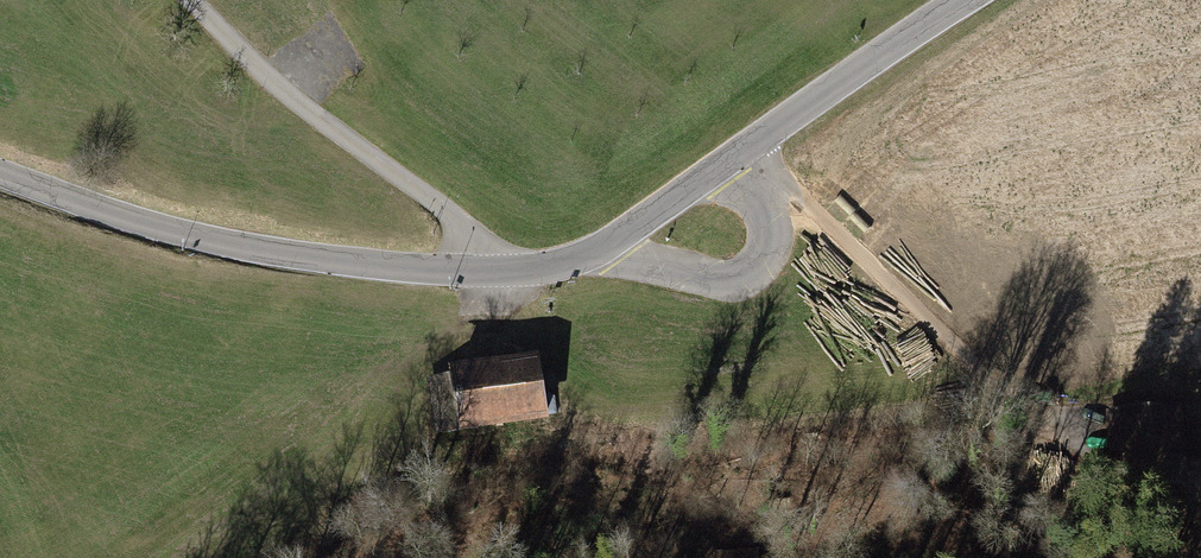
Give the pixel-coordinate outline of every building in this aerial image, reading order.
[(533,360),(441,375),(451,439),(544,424),(533,360)]
